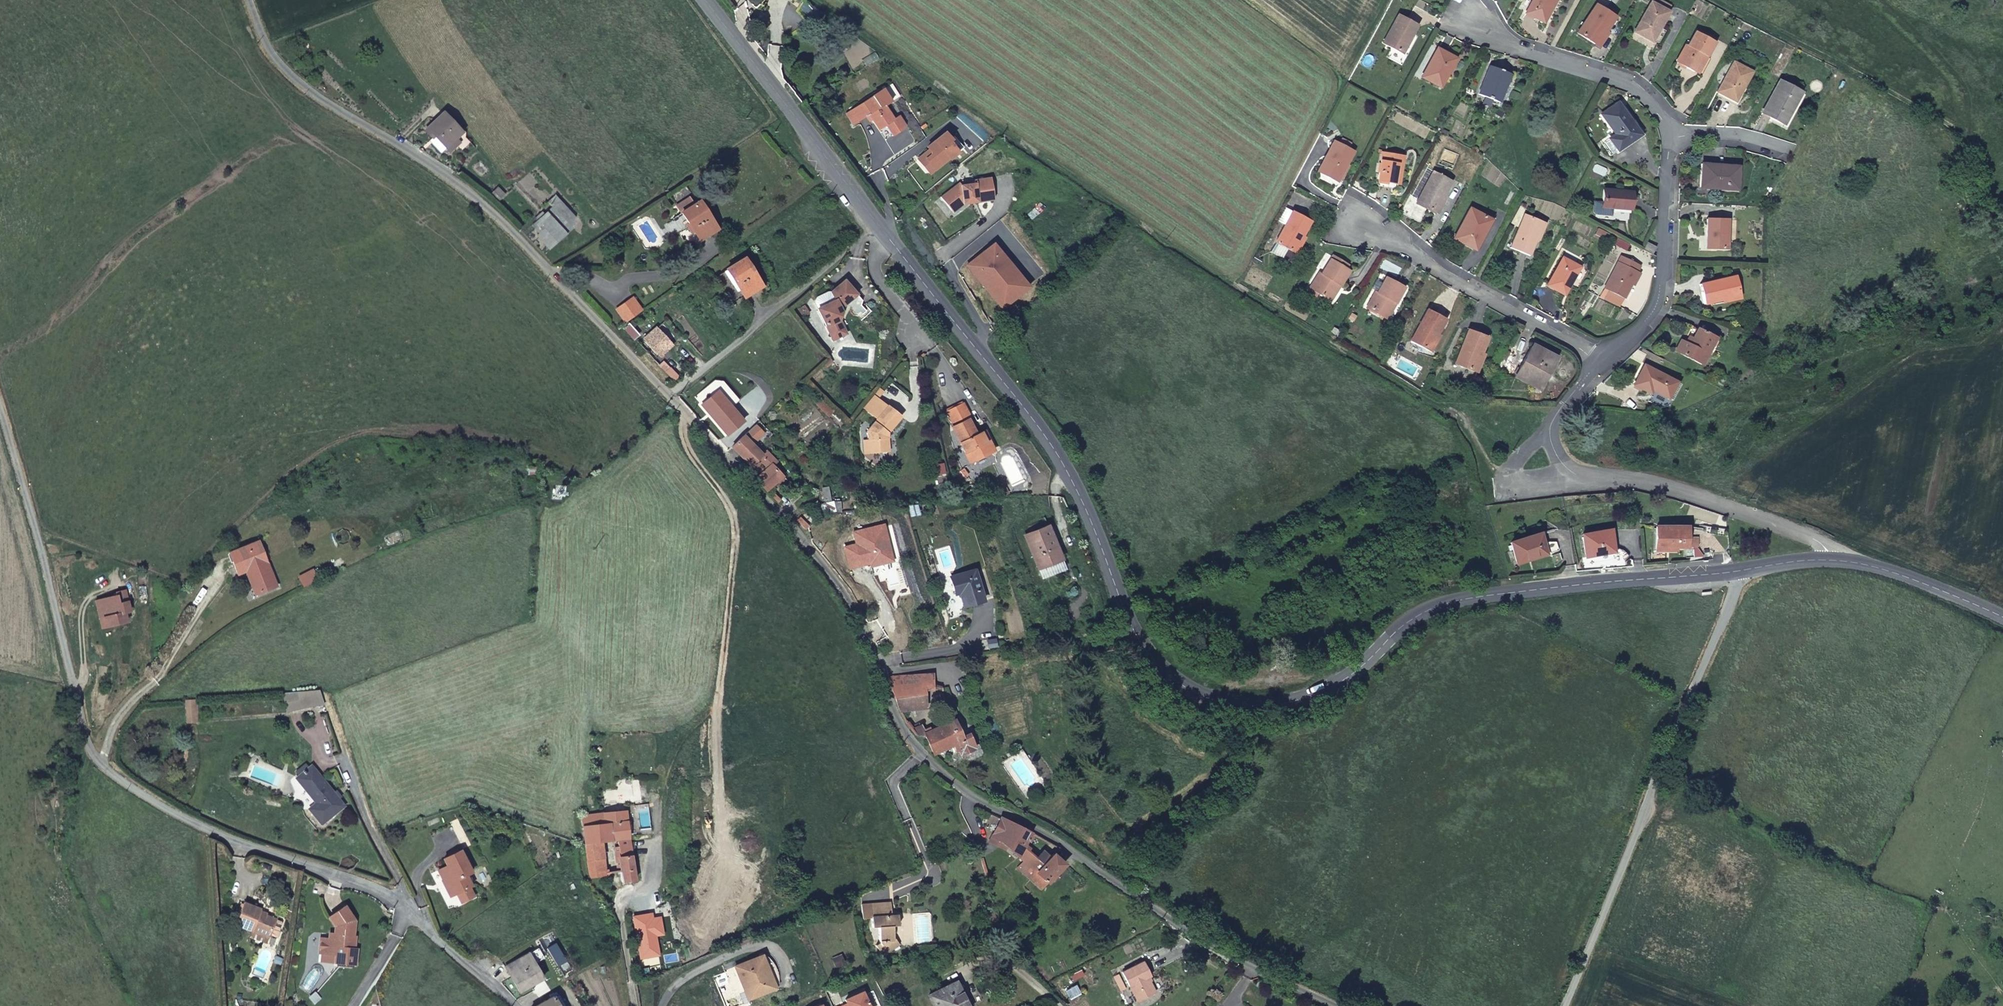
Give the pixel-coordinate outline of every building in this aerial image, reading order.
[(1555,0),(1532,0),(1525,14),(1542,23),(1555,0)] [(1650,43),(1667,12),(1650,2),(1633,33),(1650,43)] [(1606,31),(1615,18),(1596,6),(1576,34),(1594,45),(1603,30),(1606,31)] [(1411,37),(1417,27),(1398,16),(1383,43),(1404,55),(1414,38),(1411,37)] [(1706,58),(1714,43),(1695,33),(1687,48),(1683,47),(1675,62),(1701,76),(1710,60),(1706,58)] [(1438,88),(1455,58),(1437,49),(1420,77),(1438,88)] [(1735,103),(1751,72),(1733,63),(1717,93),(1735,103)] [(1477,95),(1484,98),(1491,100),(1499,103),(1509,75),(1488,66),(1477,95)] [(1801,93),(1779,82),(1762,114),(1784,125),(1801,93)] [(891,100),(883,89),(851,109),(858,121),(868,115),(878,128),(885,124),(891,135),(902,128),(903,124),(897,115),(892,119),(883,106),(891,100)] [(1491,100),(1484,98),(1482,105),(1489,107),(1491,100)] [(1618,151),(1641,136),(1616,103),(1600,115),(1614,134),(1608,139),(1618,151)] [(851,109),(844,113),(852,125),(858,121),(851,109)] [(449,145),(463,132),(444,112),(427,129),(433,136),(437,133),(449,145)] [(930,154),(926,158),(934,169),(953,153),(954,154),(957,152),(948,140),(950,139),(944,132),(927,146),(929,149),(930,151),(930,154)] [(948,140),(957,152),(963,147),(954,135),(950,139),(948,140)] [(1337,182),(1353,153),(1334,142),(1317,171),(1337,182)] [(917,158),(929,173),(934,169),(926,158),(930,154),(930,151),(929,149),(917,158)] [(1393,169),(1399,170),(1401,157),(1380,153),(1377,181),(1391,184),(1393,169)] [(1699,189),(1735,191),(1737,168),(1700,165),(1699,189)] [(1397,185),(1399,170),(1393,169),(1391,184),(1397,185)] [(1434,213),(1450,182),(1432,172),(1415,203),(1434,213)] [(960,184),(942,198),(952,210),(963,201),(977,199),(978,203),(993,201),(990,179),(974,181),(975,185),(961,186),(960,184)] [(1601,208),(1629,210),(1630,191),(1602,189),(1601,208)] [(692,203),(688,197),(675,204),(698,237),(714,227),(697,201),(692,203)] [(963,201),(952,210),(955,213),(965,205),(978,203),(977,199),(963,201)] [(1475,250),(1490,221),(1469,209),(1453,239),(1475,250)] [(569,232),(549,212),(540,221),(559,241),(569,232)] [(1292,253),(1309,222),(1291,213),(1274,243),(1269,252),(1289,263),(1294,254),(1292,253)] [(1528,256),(1541,223),(1523,215),(1509,248),(1528,256)] [(1727,249),(1727,221),(1707,220),(1706,248),(1727,249)] [(1645,241),(1641,250),(1654,257),(1655,246),(1645,241)] [(1018,286),(997,303),(1002,309),(1028,289),(994,245),(989,249),(1018,286)] [(989,249),(967,266),(997,303),(1018,286),(989,249)] [(1605,289),(1623,298),(1633,280),(1635,281),(1639,272),(1636,271),(1639,265),(1621,256),(1605,289)] [(761,282),(745,257),(727,269),(743,293),(761,282)] [(1564,295),(1578,267),(1561,258),(1547,286),(1564,295)] [(1334,283),(1340,286),(1348,273),(1329,260),(1321,273),(1319,272),(1310,287),(1325,297),(1334,283)] [(1704,305),(1739,297),(1733,277),(1699,285),(1704,305)] [(1386,319),(1403,289),(1385,278),(1367,308),(1386,319)] [(845,279),(837,286),(850,300),(857,294),(845,279)] [(1633,280),(1623,298),(1629,302),(1639,283),(1635,281),(1633,280)] [(1331,301),(1340,286),(1334,283),(1325,297),(1331,301)] [(850,300),(837,286),(831,291),(835,298),(816,306),(831,338),(844,332),(838,319),(842,314),(839,309),(850,300)] [(632,298),(616,309),(625,321),(641,310),(632,298)] [(1428,351),(1445,320),(1427,311),(1410,342),(1428,351)] [(655,326),(643,337),(659,354),(671,343),(655,326)] [(1702,366),(1715,339),(1696,329),(1688,346),(1678,342),(1673,352),(1702,366)] [(1473,372),(1487,338),(1466,330),(1452,364),(1473,372)] [(1550,369),(1555,358),(1530,346),(1514,377),(1538,391),(1542,383),(1539,381),(1546,367),(1550,369)] [(830,360),(827,354),(823,356),(820,360),(823,364),(830,360)] [(1652,390),(1667,399),(1675,383),(1643,366),(1633,385),(1650,394),(1652,390)] [(669,367),(665,371),(673,379),(677,375),(669,367)] [(696,396),(704,405),(719,391),(732,406),(739,401),(723,383),(713,382),(696,396)] [(885,429),(898,414),(887,405),(886,406),(878,397),(885,390),(880,386),(864,405),(876,416),(865,428),(867,440),(868,452),(887,449),(885,429)] [(732,406),(719,391),(704,405),(726,432),(742,418),(732,406)] [(822,397),(816,403),(825,413),(831,407),(822,397)] [(983,444),(977,432),(972,435),(965,419),(968,418),(961,403),(944,410),(951,426),(949,426),(949,427),(966,464),(992,452),(987,441),(983,444)] [(750,463),(759,473),(753,479),(764,491),(772,483),(775,487),(783,480),(769,465),(773,462),(763,451),(759,455),(749,444),(761,433),(753,425),(732,446),(748,464),(750,463)] [(881,523),(852,530),(855,543),(843,545),(848,567),(863,563),(862,559),(867,558),(869,565),(883,562),(880,551),(888,549),(881,523)] [(1022,535),(1034,568),(1058,560),(1046,526),(1045,527),(1022,535)] [(1665,545),(1684,546),(1684,537),(1684,528),(1655,527),(1653,548),(1664,549),(1665,545)] [(1584,557),(1612,552),(1608,529),(1581,535),(1584,557)] [(1515,564),(1545,554),(1542,544),(1539,534),(1509,543),(1515,564)] [(1684,537),(1684,546),(1693,546),(1693,537),(1684,537)] [(272,577),(268,568),(267,568),(263,570),(260,563),(265,561),(265,560),(256,540),(251,542),(234,549),(227,552),(231,563),(239,560),(244,558),(249,568),(251,574),(252,575),(246,577),(253,593),(259,591),(270,587),(266,579),(272,577)] [(1542,544),(1545,554),(1556,551),(1553,541),(1542,544)] [(888,549),(880,551),(883,562),(890,560),(888,549)] [(243,570),(246,577),(252,575),(251,574),(249,568),(244,558),(239,560),(231,563),(235,574),(243,570)] [(267,568),(268,568),(265,561),(260,563),(263,570),(267,568)] [(302,582),(315,576),(312,569),(299,576),(302,582)] [(963,605),(981,600),(972,569),(949,576),(955,592),(959,591),(963,605)] [(275,585),(272,577),(266,579),(270,587),(275,585)] [(97,604),(103,630),(127,625),(125,614),(129,614),(125,596),(124,593),(115,596),(115,598),(115,599),(97,603),(97,604)] [(93,603),(100,631),(103,630),(97,604),(97,603),(93,603)] [(929,675),(888,678),(892,694),(899,710),(922,708),(920,690),(930,688),(929,675)] [(316,689),(288,692),(292,710),(319,705),(316,689)] [(195,721),(193,705),(185,706),(187,722),(195,721)] [(926,738),(932,752),(950,745),(954,750),(956,750),(958,755),(973,748),(966,734),(960,737),(953,721),(924,733),(926,738)] [(294,772),(297,777),(308,769),(304,764),(294,772)] [(297,777),(295,779),(315,805),(309,810),(320,825),(343,807),(311,766),(308,769),(297,777)] [(623,881),(634,880),(625,812),(602,815),(604,825),(583,828),(587,847),(592,877),(596,877),(597,884),(608,883),(602,843),(617,840),(619,856),(618,858),(623,881)] [(1028,832),(1000,818),(991,834),(1003,845),(1018,858),(1019,858),(1026,842),(1023,840),(1028,832)] [(991,834),(987,840),(1002,847),(1003,845),(991,834)] [(1026,842),(1019,858),(1023,861),(1029,866),(1047,883),(1064,866),(1051,854),(1046,859),(1041,853),(1037,857),(1026,847),(1029,845),(1026,842)] [(473,874),(461,851),(445,859),(448,866),(440,870),(444,880),(447,879),(455,896),(457,895),(470,888),(473,887),(468,876),(473,874)] [(1023,861),(1017,868),(1022,873),(1029,866),(1023,861)] [(1029,866),(1022,873),(1041,889),(1047,883),(1029,866)] [(470,888),(457,895),(462,904),(474,898),(470,888)] [(893,903),(873,905),(874,917),(872,917),(873,929),(880,928),(881,943),(881,944),(876,947),(883,958),(899,948),(896,943),(896,942),(895,927),(900,927),(899,916),(894,916),(893,903)] [(239,929),(257,936),(258,934),(273,941),(273,940),(280,943),(281,943),(283,939),(282,937),(286,930),(285,928),(280,926),(265,919),(266,915),(249,908),(239,929)] [(353,948),(354,921),(347,909),(330,919),(335,927),(335,936),(329,936),(329,940),(320,940),(320,955),(336,955),(335,964),(357,965),(357,948),(353,948)] [(565,961),(555,944),(547,949),(557,965),(565,961)] [(543,979),(528,954),(505,967),(522,995),(531,990),(530,987),(543,979)] [(841,955),(830,959),(834,968),(844,964),(841,955)] [(762,956),(736,967),(748,999),(774,988),(775,983),(775,977),(774,971),(771,966),(767,961),(762,956)] [(1137,1005),(1154,995),(1147,981),(1150,979),(1143,964),(1121,976),(1129,991),(1137,1005)] [(955,982),(927,996),(932,1005),(967,1005),(955,982)] [(863,992),(846,1000),(848,1004),(845,1005),(869,1005),(863,992)] [(554,998),(538,1005),(558,1005),(554,998)]
